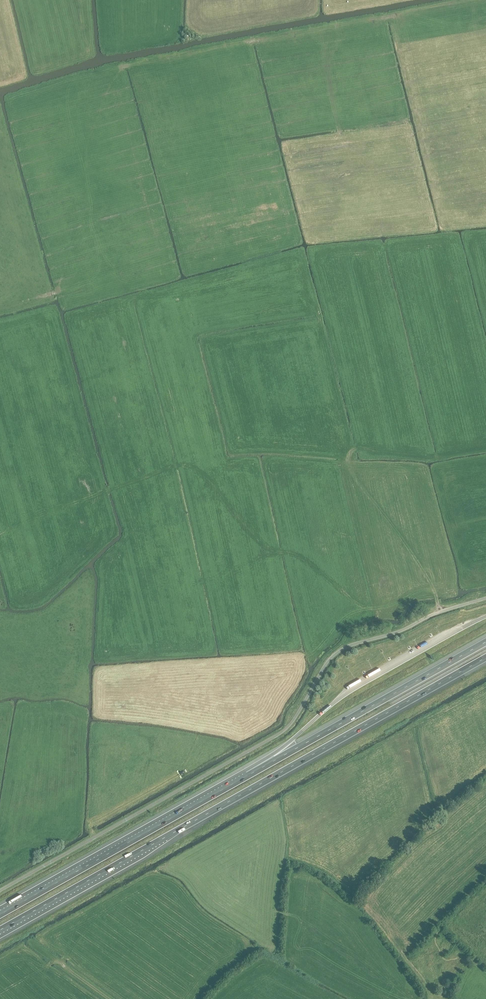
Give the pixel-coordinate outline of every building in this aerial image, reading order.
[(398,655),(399,658),(412,652),(411,649),(398,655)] [(379,667),(368,672),(369,676),(380,670),(379,667)]
